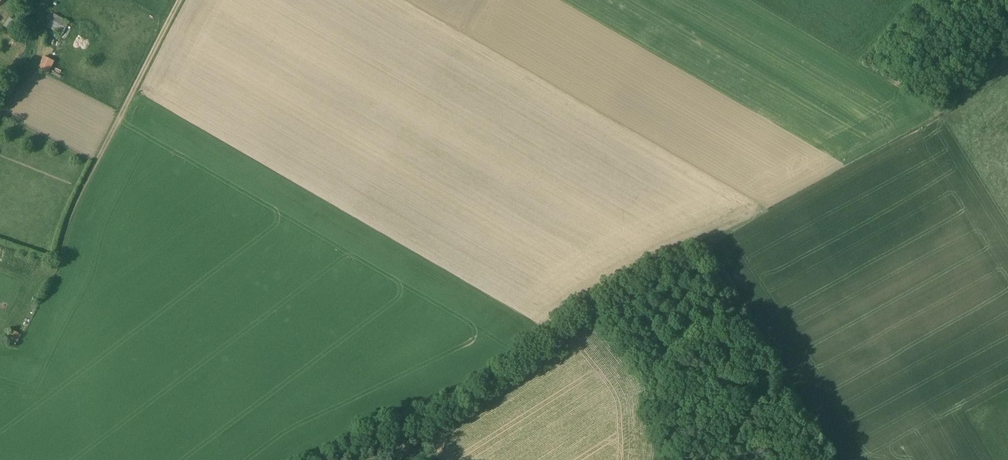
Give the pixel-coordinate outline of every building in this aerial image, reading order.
[(47,75),(54,63),(44,58),(37,71),(47,75)]
